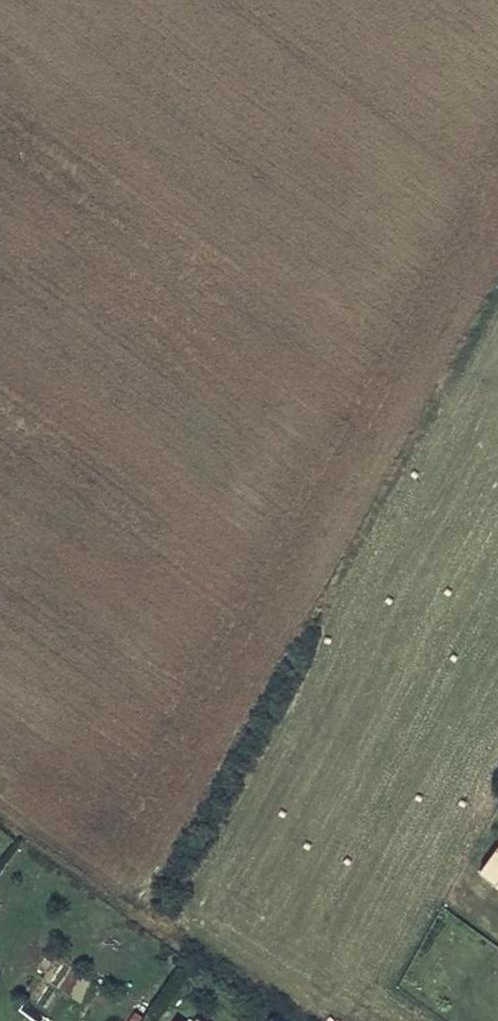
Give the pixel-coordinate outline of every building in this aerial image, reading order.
[(497,885),(497,847),(480,872),(497,885)]
